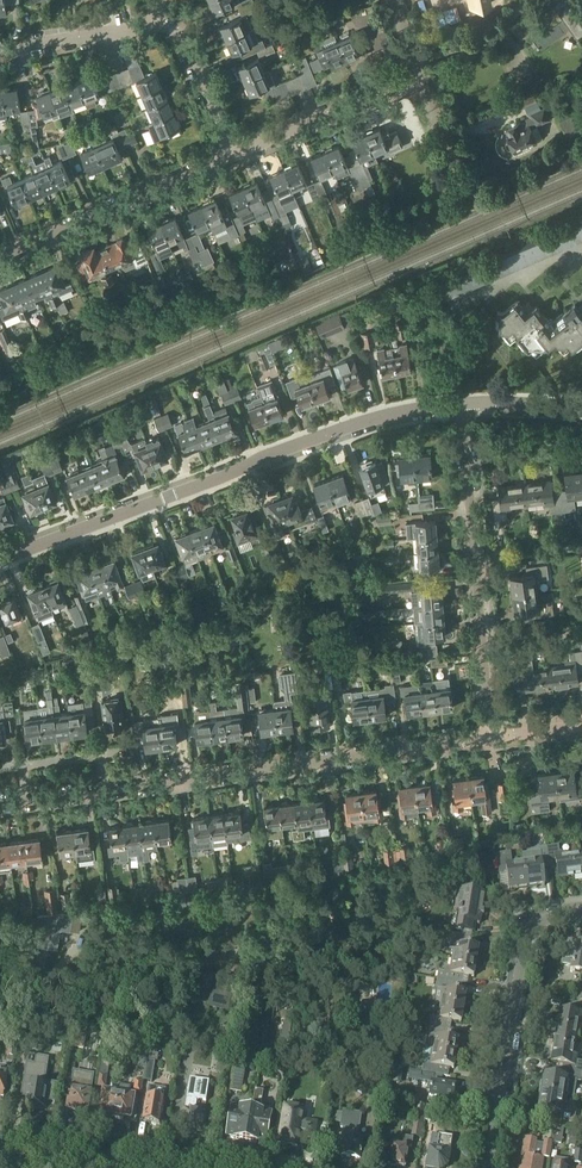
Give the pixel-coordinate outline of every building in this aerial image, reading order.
[(215,13),(235,4),(234,0),(210,0),(215,13)] [(237,3),(240,10),(255,4),(254,0),(243,0),(237,3)] [(564,19),(570,27),(577,37),(581,33),(581,17),(570,0),(562,0),(554,5),(564,19)] [(243,16),(241,17),(221,26),(227,39),(247,30),(247,31),(253,28),(247,15),(258,10),(255,4),(240,10),(243,16)] [(341,5),(324,10),(311,13),(314,23),(328,18),(328,17),(343,13),(341,5)] [(328,17),(328,18),(329,21),(331,26),(346,21),(343,13),(328,17)] [(570,27),(564,19),(534,40),(540,49),(565,32),(564,31),(570,27)] [(253,45),(247,31),(247,30),(227,39),(233,54),(253,45)] [(351,35),(351,34),(337,40),(346,61),(366,52),(358,32),(351,35)] [(322,42),(315,46),(317,51),(325,68),(331,65),(332,67),(346,61),(337,40),(327,44),(324,46),(322,42)] [(273,44),(257,51),(260,58),(276,51),(273,44)] [(299,59),(305,72),(305,73),(306,76),(311,87),(318,84),(306,56),(299,59)] [(258,58),(238,66),(244,80),(264,72),(258,58)] [(130,67),(135,81),(138,80),(143,94),(163,86),(157,72),(145,77),(140,63),(130,67)] [(123,70),(128,84),(135,81),(130,67),(123,70)] [(272,104),(292,95),(286,81),(276,86),(274,82),(269,69),(264,72),(244,80),(250,94),(265,88),(272,104)] [(123,86),(128,84),(123,70),(117,72),(123,86)] [(123,86),(117,72),(111,75),(116,89),(123,86)] [(305,73),(305,72),(299,75),(305,89),(311,87),(306,76),(305,73)] [(78,80),(86,101),(89,108),(97,104),(95,98),(100,96),(100,95),(107,92),(101,78),(95,81),(93,75),(78,80)] [(104,77),(109,91),(116,89),(111,75),(104,77)] [(298,92),(299,92),(305,89),(299,75),(292,78),(298,92)] [(292,78),(286,81),(292,95),(298,92),(292,78)] [(78,80),(65,85),(72,106),(86,101),(78,80)] [(65,85),(51,90),(59,111),(72,106),(65,85)] [(163,86),(143,94),(149,108),(168,99),(163,86)] [(21,110),(17,88),(2,90),(6,112),(21,110)] [(28,110),(31,127),(34,149),(40,148),(36,127),(38,126),(37,118),(45,116),(52,114),(54,118),(60,116),(59,111),(51,90),(37,96),(39,103),(34,104),(35,109),(28,110)] [(538,102),(535,94),(517,102),(521,109),(538,102)] [(149,108),(155,121),(174,113),(168,99),(149,108)] [(518,153),(519,154),(531,149),(530,147),(538,143),(537,141),(544,138),(538,125),(551,119),(545,107),(528,115),(530,118),(505,130),(509,140),(507,141),(506,144),(506,147),(508,149),(510,150),(513,149),(515,154),(518,153)] [(31,127),(28,110),(21,111),(24,129),(31,127)] [(117,121),(124,118),(122,113),(115,116),(117,121)] [(180,127),(174,113),(155,121),(150,123),(152,128),(150,128),(155,141),(170,135),(168,132),(180,127)] [(581,131),(581,124),(577,113),(559,121),(567,138),(581,131)] [(124,118),(117,121),(119,126),(126,123),(124,118)] [(83,134),(79,125),(65,130),(69,139),(83,134)] [(115,133),(111,134),(113,138),(101,144),(99,139),(93,142),(95,146),(104,166),(122,158),(119,150),(126,147),(119,131),(118,131),(116,125),(112,126),(115,133)] [(380,127),(365,133),(378,161),(376,154),(389,148),(390,152),(404,146),(397,130),(384,135),(380,127)] [(127,133),(125,128),(119,131),(126,147),(138,142),(133,130),(127,133)] [(362,161),(361,161),(355,164),(365,187),(368,186),(372,184),(370,179),(374,178),(368,165),(378,161),(365,133),(352,139),(358,153),(361,159),(361,160),(362,161)] [(65,144),(70,156),(77,153),(72,141),(65,144)] [(70,156),(65,144),(58,146),(63,159),(70,156)] [(348,167),(349,167),(339,145),(325,151),(334,172),(337,178),(350,172),(348,167)] [(81,152),(89,172),(104,166),(95,146),(81,152)] [(334,172),(325,151),(311,157),(321,178),(334,172)] [(36,164),(32,153),(27,155),(44,193),(57,187),(45,160),(36,164)] [(30,163),(34,172),(21,178),(30,199),(44,193),(27,155),(22,157),(25,165),(30,163)] [(45,158),(45,160),(57,187),(71,181),(62,160),(53,164),(50,156),(45,158)] [(284,170),(295,196),(296,196),(297,197),(299,196),(305,193),(302,186),(307,184),(299,163),(284,170)] [(350,172),(358,190),(365,187),(355,164),(349,167),(348,167),(350,172)] [(272,200),(280,216),(284,224),(291,221),(282,202),(295,196),(284,170),(270,176),(280,197),(272,200)] [(2,179),(6,186),(8,185),(16,205),(30,199),(21,178),(13,182),(10,175),(2,179)] [(325,186),(321,179),(314,182),(321,199),(328,195),(328,194),(325,186)] [(266,202),(257,181),(243,187),(252,208),(266,202)] [(307,185),(314,202),(321,199),(314,182),(307,185)] [(233,218),(240,234),(243,242),(247,239),(244,232),(247,231),(242,219),(255,214),(252,208),(243,187),(230,193),(239,215),(233,218)] [(211,226),(211,225),(214,232),(219,243),(240,234),(233,218),(232,218),(227,205),(220,208),(216,199),(202,205),(211,226)] [(266,203),(273,219),(280,216),(272,200),(266,203)] [(189,211),(198,232),(211,226),(202,205),(189,211)] [(185,251),(189,249),(192,255),(195,262),(201,258),(202,258),(192,236),(185,239),(176,217),(162,223),(174,250),(183,246),(185,251)] [(148,229),(157,250),(150,253),(158,272),(166,269),(160,256),(174,250),(162,223),(148,229)] [(578,224),(569,228),(576,244),(581,241),(581,233),(578,224)] [(576,244),(569,228),(560,232),(567,248),(576,244)] [(567,248),(560,232),(552,235),(559,251),(567,248)] [(192,236),(202,258),(201,258),(207,272),(216,267),(213,261),(215,260),(209,247),(205,248),(199,233),(192,236)] [(559,251),(552,235),(543,239),(550,255),(559,251)] [(117,240),(118,241),(109,245),(118,265),(133,259),(133,258),(134,258),(137,265),(147,260),(139,243),(130,247),(126,238),(124,240),(123,238),(117,240)] [(550,255),(543,239),(534,243),(541,259),(550,255)] [(541,259),(534,243),(525,247),(532,263),(541,259)] [(96,251),(95,246),(94,247),(105,271),(118,265),(109,245),(96,251)] [(83,260),(76,263),(83,280),(90,277),(105,271),(94,247),(80,253),(83,260)] [(532,263),(525,247),(517,250),(524,266),(532,263)] [(524,266),(517,250),(508,254),(515,270),(524,266)] [(298,258),(305,273),(313,269),(307,254),(298,258)] [(515,270),(508,254),(499,258),(506,274),(515,270)] [(506,274),(499,258),(490,262),(497,278),(506,274)] [(497,278),(490,262),(482,266),(489,282),(497,278)] [(43,271),(57,304),(59,309),(61,314),(69,311),(65,300),(63,301),(60,295),(74,289),(70,281),(65,283),(57,265),(43,271)] [(489,282),(482,266),(473,269),(480,285),(489,282)] [(480,285),(473,269),(464,273),(471,289),(480,285)] [(49,300),(52,307),(53,306),(56,311),(59,309),(57,304),(43,271),(27,278),(31,287),(33,286),(38,296),(38,298),(45,295),(47,301),(49,300)] [(107,276),(110,284),(115,281),(112,273),(107,276)] [(471,289),(464,273),(455,277),(462,293),(471,289)] [(155,277),(160,289),(167,286),(162,274),(155,277)] [(110,284),(107,276),(101,278),(105,286),(110,284)] [(462,293),(455,277),(447,281),(454,297),(462,293)] [(33,286),(31,287),(27,278),(13,284),(22,304),(22,305),(24,309),(28,317),(33,315),(30,309),(38,305),(35,299),(38,298),(38,296),(33,286)] [(438,284),(445,300),(454,297),(447,281),(438,284)] [(13,284),(0,290),(0,293),(5,306),(0,308),(0,311),(3,319),(18,312),(22,320),(28,317),(24,309),(22,305),(22,304),(13,284)] [(580,302),(575,306),(573,304),(551,321),(549,319),(547,321),(535,306),(532,308),(528,302),(521,308),(516,301),(502,313),(496,312),(494,329),(500,330),(498,332),(507,342),(513,337),(525,351),(529,347),(534,354),(553,338),(563,351),(570,345),(573,350),(581,343),(581,304),(580,302)] [(340,313),(316,323),(322,337),(346,327),(345,326),(354,322),(349,310),(340,313)] [(1,341),(9,337),(2,321),(0,322),(0,339),(1,341)] [(416,321),(397,325),(399,338),(419,334),(416,321)] [(374,333),(374,331),(361,333),(364,348),(377,346),(376,343),(382,342),(381,332),(374,333)] [(248,362),(255,359),(257,356),(263,370),(271,366),(270,366),(277,363),(269,344),(268,344),(267,340),(243,349),(248,362)] [(400,345),(400,346),(392,347),(397,373),(413,369),(407,344),(400,345)] [(385,348),(377,350),(383,375),(397,373),(392,347),(385,348)] [(354,358),(347,360),(340,363),(342,368),(342,370),(347,384),(349,389),(364,383),(363,379),(354,358)] [(317,402),(331,396),(327,386),(336,383),(330,367),(307,375),(309,381),(317,402)] [(317,402),(309,381),(307,375),(299,379),(298,378),(290,381),(287,374),(281,377),(287,391),(295,388),(302,407),(317,402)] [(215,381),(220,393),(222,393),(226,404),(234,401),(229,389),(228,389),(224,377),(215,381)] [(278,396),(273,383),(271,380),(257,385),(261,395),(264,402),(270,419),(284,414),(278,396)] [(229,385),(231,388),(229,389),(234,401),(243,398),(236,382),(229,385)] [(210,419),(204,421),(212,441),(215,442),(219,440),(220,438),(224,436),(214,411),(207,394),(201,396),(205,406),(210,419)] [(263,402),(261,395),(252,398),(252,399),(247,401),(256,425),(270,419),(264,402),(263,402)] [(236,431),(226,406),(214,411),(224,436),(227,435),(230,436),(234,434),(236,431)] [(162,414),(167,428),(174,425),(168,412),(162,414)] [(167,428),(162,414),(153,418),(159,432),(167,428)] [(197,424),(194,417),(189,419),(200,446),(202,445),(205,446),(209,444),(211,441),(212,441),(204,421),(197,424)] [(178,432),(186,451),(187,451),(190,452),(194,450),(196,447),(200,446),(189,419),(182,421),(185,429),(178,432)] [(118,432),(124,445),(131,443),(125,430),(118,432)] [(124,445),(118,432),(111,436),(113,440),(117,449),(124,445)] [(156,464),(146,440),(145,437),(132,443),(143,469),(156,464)] [(154,439),(153,437),(146,440),(156,464),(169,459),(160,437),(154,439)] [(117,449),(113,440),(104,444),(105,445),(100,447),(102,454),(104,460),(105,460),(113,479),(116,478),(119,479),(122,477),(124,475),(125,474),(117,456),(119,455),(117,449)] [(48,452),(51,460),(56,473),(64,470),(56,449),(48,452)] [(433,476),(431,453),(415,454),(417,477),(433,476)] [(402,481),(408,480),(408,482),(409,483),(417,482),(417,477),(415,454),(400,456),(400,464),(396,465),(398,475),(402,475),(402,481)] [(4,460),(2,461),(8,478),(13,490),(21,487),(17,478),(20,477),(12,457),(11,458),(10,455),(3,457),(4,460)] [(32,478),(34,482),(35,482),(45,508),(54,505),(53,503),(57,501),(49,481),(47,477),(56,473),(51,460),(41,464),(45,472),(32,478)] [(108,481),(113,479),(105,460),(104,460),(92,465),(100,484),(103,485),(107,483),(108,481)] [(360,467),(368,489),(369,489),(371,497),(386,491),(384,484),(385,483),(377,461),(360,467)] [(77,464),(76,464),(71,466),(74,472),(67,475),(75,495),(76,494),(78,495),(82,493),(83,491),(88,489),(80,470),(79,470),(77,464)] [(100,484),(92,465),(80,470),(88,489),(91,488),(94,489),(98,487),(99,485),(100,484)] [(562,508),(562,510),(576,508),(574,496),(581,495),(581,469),(565,471),(567,490),(559,491),(562,508)] [(34,482),(32,478),(31,474),(22,477),(27,490),(23,492),(31,512),(35,510),(36,512),(45,508),(35,482),(34,482)] [(346,482),(343,474),(328,479),(336,500),(345,497),(346,499),(351,497),(349,492),(346,482)] [(8,478),(0,481),(0,483),(4,494),(13,490),(8,478)] [(543,500),(543,503),(549,502),(550,509),(562,508),(559,491),(552,492),(550,478),(524,481),(526,502),(543,500)] [(314,484),(317,492),(321,502),(323,508),(329,505),(328,503),(336,500),(328,479),(314,484)] [(497,485),(499,499),(492,500),(494,516),(506,515),(505,507),(511,507),(510,504),(526,502),(524,481),(497,485)] [(283,497),(282,499),(281,499),(291,527),(299,525),(299,523),(304,521),(299,506),(302,505),(298,493),(289,496),(287,495),(283,497)] [(434,493),(419,495),(419,502),(435,501),(434,493)] [(2,524),(14,519),(4,495),(0,497),(0,520),(2,524)] [(361,499),(367,516),(376,515),(369,496),(361,499)] [(273,502),(267,504),(276,531),(279,538),(286,536),(284,530),(291,527),(281,499),(280,499),(279,498),(274,500),(273,502)] [(357,510),(358,515),(360,515),(361,517),(367,516),(361,499),(355,502),(358,510),(357,510)] [(435,501),(419,502),(410,503),(411,510),(435,508),(435,501)] [(232,516),(238,531),(234,532),(238,543),(250,539),(251,541),(257,538),(254,528),(255,527),(251,516),(250,517),(247,510),(232,516)] [(391,514),(377,515),(378,525),(392,524),(391,514)] [(317,518),(322,532),(329,530),(324,515),(317,518)] [(436,520),(434,520),(416,522),(417,538),(437,536),(436,520)] [(224,548),(215,523),(203,527),(212,553),(224,548)] [(212,553),(203,527),(190,532),(200,559),(211,554),(211,553),(212,553)] [(191,556),(190,556),(197,553),(199,559),(200,559),(190,532),(176,537),(185,559),(191,556)] [(419,553),(439,551),(437,536),(417,538),(419,553)] [(272,556),(273,560),(275,559),(277,566),(286,563),(278,541),(271,543),(275,555),(272,556)] [(146,548),(154,569),(160,567),(161,571),(168,568),(159,543),(146,548)] [(275,555),(271,543),(264,546),(268,558),(272,556),(275,555)] [(226,548),(230,561),(231,560),(233,564),(239,562),(237,558),(238,557),(234,546),(226,548)] [(133,553),(140,573),(141,576),(144,580),(149,578),(156,576),(154,569),(146,548),(133,553)] [(420,568),(440,567),(439,551),(419,553),(420,568)] [(368,570),(366,558),(354,561),(356,572),(368,570)] [(102,564),(111,588),(124,584),(115,560),(102,564)] [(352,562),(341,565),(343,571),(353,568),(352,562)] [(178,566),(182,579),(190,576),(185,563),(178,566)] [(111,588),(102,564),(89,569),(99,596),(106,593),(107,597),(113,594),(111,588)] [(527,566),(528,574),(510,577),(512,594),(538,590),(536,579),(548,577),(546,564),(527,566)] [(182,579),(178,566),(170,569),(175,582),(182,579)] [(87,600),(99,596),(89,569),(77,573),(87,600)] [(51,581),(52,584),(44,587),(52,608),(67,602),(57,579),(51,581)] [(134,582),(138,594),(146,591),(142,579),(134,582)] [(138,594),(134,582),(125,585),(130,597),(138,594)] [(388,592),(415,589),(414,582),(388,584),(388,592)] [(36,590),(35,587),(28,590),(38,614),(52,608),(44,587),(36,590)] [(442,588),(422,590),(423,606),(443,604),(442,588)] [(512,594),(515,612),(534,609),(535,617),(554,614),(552,600),(540,602),(538,590),(512,594)] [(76,596),(86,622),(92,619),(82,594),(76,596)] [(13,597),(0,602),(0,603),(8,623),(21,618),(13,597)] [(85,622),(77,604),(70,607),(77,626),(85,622)] [(425,622),(445,620),(443,604),(423,606),(425,622)] [(426,637),(446,635),(445,620),(425,622),(426,637)] [(32,625),(38,641),(46,638),(40,622),(32,625)] [(120,625),(111,628),(116,642),(124,640),(120,625)] [(3,656),(11,653),(4,635),(0,637),(0,648),(3,656)] [(166,647),(164,647),(166,665),(177,663),(173,635),(164,636),(166,647)] [(402,640),(388,641),(389,650),(403,649),(402,640)] [(371,646),(372,653),(378,652),(378,655),(384,654),(383,644),(371,646)] [(566,665),(549,667),(552,688),(552,689),(562,688),(562,686),(579,684),(577,670),(581,669),(581,657),(581,650),(569,652),(571,661),(565,662),(566,665)] [(426,663),(426,655),(417,656),(417,664),(426,663)] [(448,656),(431,658),(432,666),(448,664),(448,656)] [(514,659),(517,678),(524,677),(526,691),(552,688),(549,667),(533,669),(533,666),(528,667),(526,657),(514,659)] [(85,672),(83,660),(75,661),(77,673),(85,672)] [(391,662),(392,668),(391,668),(393,683),(401,682),(399,667),(399,668),(398,661),(391,662)] [(325,673),(326,688),(334,687),(331,663),(323,664),(325,673)] [(22,679),(35,674),(31,665),(19,670),(22,679)] [(89,674),(92,690),(100,689),(97,672),(89,674)] [(275,707),(275,708),(278,730),(293,728),(291,707),(294,707),(293,699),(292,699),(291,690),(298,689),(295,673),(280,675),(282,688),(286,691),(290,690),(292,700),(274,702),(275,707)] [(191,689),(189,675),(181,676),(184,704),(192,703),(190,689),(191,689)] [(335,690),(343,689),(341,675),(333,676),(335,690)] [(420,691),(422,711),(423,711),(423,712),(437,710),(434,689),(435,689),(434,679),(419,682),(420,691)] [(371,718),(386,716),(384,701),(388,700),(388,701),(396,700),(394,684),(386,685),(386,687),(367,690),(371,718)] [(239,706),(225,708),(229,737),(244,735),(243,730),(252,729),(251,722),(242,723),(241,714),(241,713),(245,712),(243,703),(249,702),(247,688),(245,688),(245,685),(239,686),(241,701),(238,702),(239,706)] [(138,702),(137,687),(129,688),(131,703),(138,702)] [(257,701),(255,687),(247,688),(249,702),(257,701)] [(450,687),(435,689),(434,689),(437,710),(438,709),(453,707),(450,687)] [(404,689),(404,693),(405,693),(408,713),(422,711),(420,691),(412,692),(412,688),(404,689)] [(371,718),(367,690),(351,692),(351,691),(344,692),(345,701),(353,700),(355,720),(371,718)] [(53,706),(55,713),(40,715),(43,738),(58,736),(53,697),(47,698),(48,706),(53,706)] [(59,704),(58,697),(53,697),(58,736),(73,734),(70,711),(61,712),(61,711),(60,711),(60,704),(59,704)] [(328,697),(308,700),(311,727),(331,724),(328,697)] [(110,720),(110,727),(115,727),(116,728),(122,727),(123,725),(124,725),(121,698),(103,701),(106,721),(110,720)] [(208,701),(210,709),(214,739),(229,737),(225,708),(217,709),(216,700),(208,701)] [(0,704),(0,743),(1,742),(5,741),(4,735),(8,734),(8,732),(17,731),(16,723),(14,713),(13,701),(2,702),(3,704),(0,704)] [(76,702),(77,710),(70,711),(73,734),(88,732),(85,709),(84,701),(76,702)] [(39,708),(24,710),(25,717),(40,715),(39,708)] [(262,732),(278,730),(275,708),(259,710),(262,732)] [(210,709),(195,712),(196,720),(198,741),(214,739),(210,709)] [(25,717),(28,740),(43,738),(40,715),(25,717)] [(174,721),(174,716),(159,718),(163,746),(178,744),(175,721),(174,721)] [(159,718),(139,720),(142,741),(146,740),(147,748),(163,746),(159,718)] [(560,796),(571,795),(573,806),(581,805),(581,786),(577,787),(574,768),(556,770),(560,796)] [(541,792),(534,793),(530,793),(532,812),(550,810),(549,798),(560,796),(556,770),(539,773),(541,792)] [(468,777),(472,799),(482,798),(484,812),(492,811),(488,787),(486,788),(484,775),(468,777)] [(454,779),(455,792),(452,792),(455,809),(463,808),(462,801),(472,799),(468,777),(454,779)] [(415,784),(418,807),(428,805),(429,812),(437,811),(435,794),(432,795),(430,782),(415,784)] [(509,782),(498,783),(500,800),(511,798),(509,782)] [(419,814),(418,807),(415,784),(400,786),(402,799),(399,799),(401,816),(419,814)] [(378,802),(376,789),(360,791),(364,821),(383,818),(381,802),(378,802)] [(346,793),(348,806),(345,806),(347,823),(364,821),(360,791),(346,793)] [(328,819),(325,797),(309,799),(313,828),(328,826),(327,819),(328,819)] [(299,801),(295,801),(300,839),(306,838),(305,829),(313,828),(309,799),(299,801)] [(297,823),(298,829),(292,830),(294,840),(300,839),(295,801),(280,804),(283,825),(297,823)] [(280,804),(265,806),(268,827),(269,834),(280,832),(279,826),(283,825),(280,804)] [(229,841),(251,838),(249,822),(243,823),(241,811),(225,813),(228,834),(229,841)] [(221,851),(220,843),(229,841),(228,834),(225,813),(210,815),(214,844),(215,852),(221,851)] [(214,844),(210,815),(194,817),(194,820),(195,826),(189,827),(193,853),(198,852),(197,847),(214,844)] [(173,840),(170,819),(155,821),(158,842),(173,840)] [(158,842),(155,821),(140,823),(143,844),(158,842)] [(143,844),(140,823),(125,825),(128,846),(143,844)] [(111,847),(112,854),(122,853),(123,859),(129,858),(128,846),(125,825),(110,827),(113,847),(111,847)] [(89,828),(74,830),(77,852),(78,860),(96,858),(95,848),(91,848),(89,828)] [(58,832),(61,854),(77,852),(74,830),(58,832)] [(454,838),(456,850),(465,848),(463,836),(454,838)] [(447,852),(445,837),(437,838),(439,853),(447,852)] [(43,859),(40,838),(24,840),(27,861),(43,859)] [(27,861),(24,840),(9,842),(12,869),(12,863),(27,861)] [(9,842),(0,843),(0,871),(12,869),(9,842)] [(400,847),(400,850),(396,850),(397,862),(411,860),(409,846),(400,847)] [(560,856),(559,846),(547,848),(547,850),(549,867),(557,866),(558,880),(581,877),(581,857),(581,856),(566,858),(566,855),(560,856)] [(393,851),(392,848),(383,849),(385,863),(397,862),(396,850),(393,851)] [(533,850),(535,862),(523,864),(526,889),(545,887),(542,868),(549,867),(547,850),(547,848),(533,850)] [(335,870),(344,869),(341,850),(334,851),(335,856),(333,856),(335,870)] [(342,854),(345,868),(354,867),(352,853),(342,854)] [(497,855),(499,874),(507,873),(509,892),(526,889),(523,864),(512,865),(510,853),(497,855)] [(263,863),(265,876),(274,875),(272,861),(263,863)] [(251,865),(253,877),(261,876),(260,863),(251,865)] [(196,876),(196,875),(187,877),(189,891),(198,890),(198,886),(203,885),(202,875),(196,876)] [(180,891),(180,892),(189,891),(187,877),(178,878),(178,880),(173,881),(174,891),(180,891)] [(117,887),(117,885),(108,886),(110,899),(118,898),(118,897),(121,897),(119,887),(117,887)] [(44,890),(47,912),(59,911),(56,888),(44,890)] [(455,911),(461,912),(458,930),(473,932),(475,924),(479,925),(481,916),(484,916),(486,906),(487,895),(459,890),(455,911)] [(96,901),(106,900),(105,891),(94,892),(96,901)] [(71,908),(69,893),(61,894),(63,909),(71,908)] [(63,911),(37,915),(34,943),(60,949),(62,940),(59,939),(61,929),(80,932),(83,915),(63,911)] [(447,944),(453,945),(451,959),(476,963),(478,949),(466,947),(468,938),(449,935),(447,944)] [(568,942),(564,964),(571,966),(570,972),(581,974),(581,944),(568,942)] [(443,972),(437,971),(436,980),(453,983),(454,975),(473,978),(476,963),(451,959),(449,968),(444,967),(443,972)] [(368,986),(369,973),(357,971),(355,984),(368,986)] [(439,995),(445,996),(443,1006),(463,1009),(466,994),(451,992),(453,983),(436,980),(434,989),(440,990),(439,995)] [(230,1013),(235,989),(213,985),(208,1008),(230,1013)] [(556,1035),(577,1039),(580,1022),(581,1023),(581,1001),(576,1000),(576,1002),(577,1002),(577,1004),(576,1004),(575,1011),(560,1009),(556,1035)] [(351,1005),(348,1022),(360,1023),(363,1006),(351,1005)] [(435,1019),(431,1018),(429,1027),(445,1030),(447,1021),(461,1024),(463,1009),(443,1006),(442,1014),(436,1013),(435,1019)] [(284,1015),(281,1043),(289,1044),(293,1016),(284,1015)] [(76,1027),(73,1048),(80,1049),(83,1049),(87,1023),(77,1021),(76,1027)] [(425,1050),(432,1051),(431,1052),(456,1055),(458,1041),(444,1039),(445,1030),(429,1027),(425,1050)] [(562,1068),(562,1070),(581,1073),(581,1063),(577,1062),(578,1056),(577,1055),(575,1056),(577,1039),(556,1035),(551,1063),(562,1065),(562,1068)] [(8,1057),(7,1062),(13,1063),(14,1063),(17,1047),(16,1047),(17,1039),(10,1038),(7,1057),(8,1057)] [(14,1063),(13,1063),(11,1082),(18,1083),(19,1073),(17,1073),(21,1048),(17,1047),(14,1063)] [(141,1053),(140,1053),(137,1069),(145,1070),(148,1052),(141,1051),(141,1053)] [(145,1070),(143,1082),(152,1083),(155,1063),(157,1063),(159,1055),(148,1053),(149,1052),(148,1052),(145,1070)] [(422,1073),(409,1071),(438,1076),(439,1068),(453,1070),(456,1055),(431,1052),(430,1060),(428,1060),(428,1065),(423,1064),(422,1073)] [(106,1089),(110,1062),(101,1061),(97,1088),(106,1089)] [(28,1066),(25,1085),(29,1086),(26,1105),(44,1108),(45,1100),(55,1102),(57,1087),(43,1084),(45,1068),(28,1066)] [(4,1098),(4,1095),(7,1077),(9,1068),(1,1067),(0,1070),(0,1097),(4,1098)] [(74,1070),(71,1090),(67,1111),(87,1114),(91,1093),(91,1090),(93,1076),(84,1074),(85,1072),(74,1070)] [(232,1070),(229,1092),(241,1094),(245,1072),(232,1070)] [(543,1075),(540,1093),(566,1097),(567,1086),(580,1088),(581,1077),(581,1073),(562,1070),(561,1078),(543,1075)] [(419,1082),(430,1084),(428,1098),(453,1102),(455,1088),(436,1085),(438,1076),(409,1071),(408,1080),(419,1082)] [(196,1111),(198,1101),(206,1102),(209,1082),(190,1079),(190,1081),(189,1081),(188,1088),(189,1088),(182,1129),(201,1132),(204,1112),(196,1111)] [(143,1082),(135,1081),(133,1094),(141,1095),(143,1082)] [(148,1094),(143,1123),(160,1126),(164,1101),(165,1097),(166,1090),(149,1087),(148,1094)] [(104,1091),(100,1114),(115,1117),(119,1093),(104,1091)] [(255,1091),(252,1112),(258,1113),(259,1109),(260,1109),(263,1092),(255,1091)] [(131,1120),(135,1096),(119,1093),(115,1117),(131,1120)] [(554,1115),(554,1118),(553,1121),(574,1125),(576,1110),(564,1108),(566,1097),(540,1093),(537,1112),(554,1115)] [(416,1105),(411,1136),(420,1137),(425,1106),(416,1105)] [(424,1121),(431,1122),(432,1115),(456,1119),(457,1111),(427,1106),(424,1121)] [(285,1107),(278,1145),(297,1148),(299,1137),(316,1140),(318,1124),(293,1119),(295,1109),(285,1107)] [(227,1136),(237,1138),(236,1140),(247,1142),(252,1112),(232,1108),(227,1136)] [(258,1113),(252,1112),(247,1142),(257,1144),(257,1141),(267,1143),(271,1115),(258,1113)] [(332,1112),(331,1123),(340,1124),(339,1131),(342,1131),(342,1136),(340,1136),(338,1148),(341,1149),(340,1156),(360,1160),(363,1139),(355,1138),(356,1131),(357,1131),(360,1114),(343,1112),(343,1114),(332,1112)] [(555,1127),(552,1142),(552,1143),(561,1145),(563,1128),(555,1127)] [(430,1149),(427,1167),(443,1167),(445,1167),(446,1165),(448,1165),(453,1137),(439,1135),(437,1150),(430,1149)] [(576,1146),(578,1136),(570,1135),(569,1145),(576,1146)] [(391,1165),(395,1166),(396,1165),(406,1167),(409,1147),(411,1147),(413,1139),(401,1137),(398,1139),(398,1142),(394,1141),(392,1142),(392,1144),(391,1144),(388,1164),(390,1164),(391,1165)] [(519,1167),(543,1167),(544,1159),(550,1159),(552,1143),(552,1142),(544,1141),(543,1144),(537,1143),(538,1140),(524,1138),(521,1157),(523,1157),(521,1167),(519,1167)] [(574,1164),(581,1165),(581,1161),(581,1153),(575,1152),(574,1164)]
